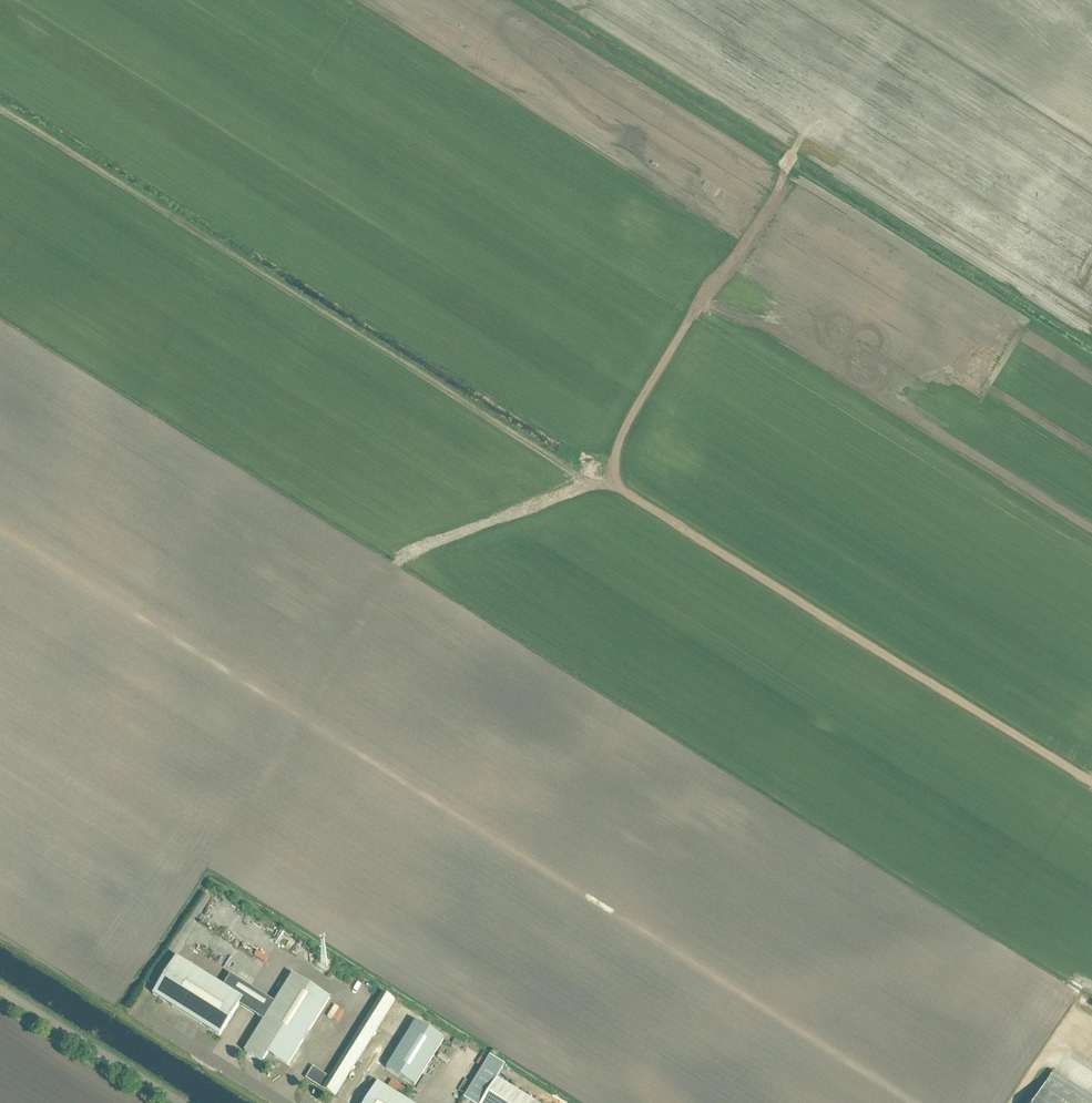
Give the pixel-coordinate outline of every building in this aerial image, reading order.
[(242,999),(224,987),(176,957),(152,994),(219,1036),(239,1005),(242,999)] [(239,957),(236,962),(248,969),(251,964),(239,957)] [(231,976),(224,987),(242,999),(239,1005),(263,1020),(244,1052),(262,1063),(264,1061),(274,1068),(278,1061),(289,1068),(287,1066),(329,998),(292,975),(274,1003),(231,976)] [(334,1096),(394,1000),(382,993),(329,1078),(312,1067),(305,1079),(334,1096)] [(414,1020),(385,1068),(415,1086),(444,1038),(414,1020)] [(458,1049),(461,1045),(453,1040),(451,1045),(458,1049)] [(462,1098),(470,1102),(535,1102),(497,1080),(499,1077),(505,1067),(489,1056),(462,1098)] [(384,1073),(380,1080),(397,1090),(401,1083),(384,1073)] [(1053,1073),(1035,1102),(1091,1102),(1091,1096),(1053,1073)] [(377,1083),(364,1102),(409,1102),(377,1083)]
